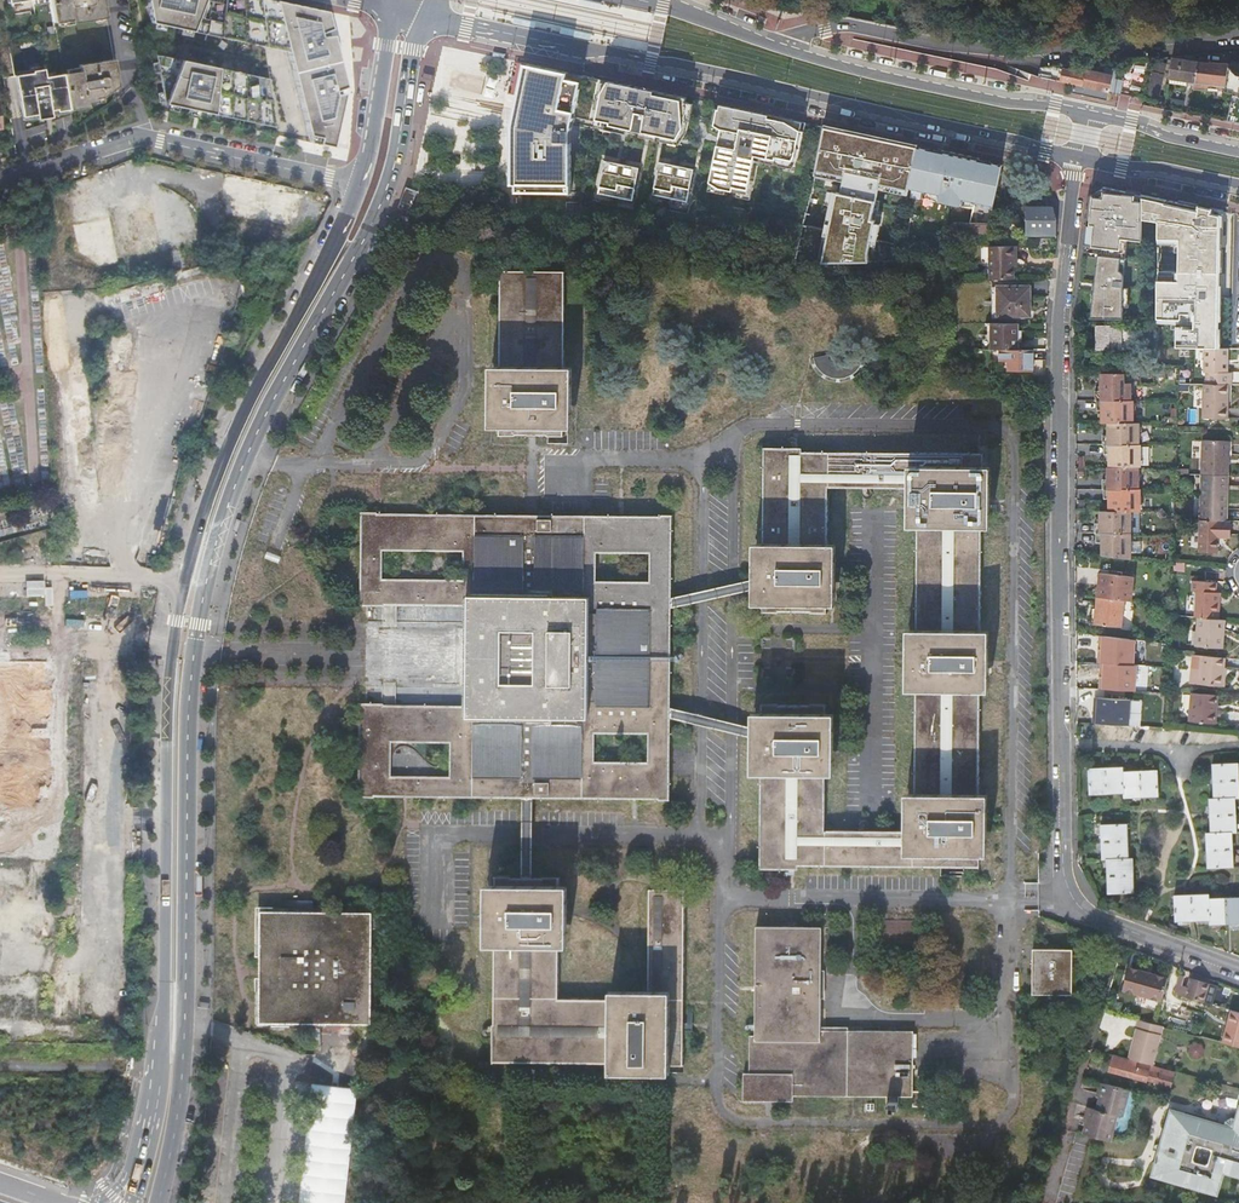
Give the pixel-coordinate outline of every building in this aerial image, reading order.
[(56,24),(72,21),(73,24),(107,18),(104,0),(52,0),(52,1),(56,24)] [(274,0),(147,0),(151,29),(288,58),(309,144),(334,149),(350,90),(345,67),(340,47),(333,12),(319,9),(274,0)] [(268,78),(156,54),(162,104),(277,130),(268,78)] [(1198,62),(1170,58),(1167,78),(1193,82),(1198,62)] [(65,75),(71,111),(88,108),(88,104),(96,102),(95,99),(102,97),(102,95),(107,94),(106,89),(118,87),(114,61),(80,67),(81,72),(65,75)] [(1228,64),(1198,62),(1193,82),(1225,87),(1228,69),(1228,64)] [(1155,63),(1147,98),(1159,101),(1160,98),(1157,97),(1164,65),(1155,63)] [(584,76),(529,64),(514,133),(515,193),(571,194),(571,132),(575,118),(584,76)] [(1116,94),(1121,94),(1124,81),(1115,79),(1117,70),(1105,67),(1103,74),(1087,71),(1086,74),(1063,70),(1064,65),(1040,67),(1038,77),(1073,84),(1109,92),(1116,94)] [(18,74),(18,77),(34,75),(34,73),(42,71),(42,68),(31,70),(31,72),(18,74)] [(1230,117),(1238,119),(1238,71),(1228,69),(1224,99),(1232,101),(1230,117)] [(18,77),(17,78),(24,119),(28,118),(38,117),(39,120),(39,122),(54,119),(53,118),(52,112),(58,111),(58,113),(67,112),(71,111),(65,75),(55,77),(47,78),(46,75),(45,71),(42,71),(34,73),(34,75),(18,77)] [(584,76),(575,118),(678,139),(684,128),(689,103),(686,102),(687,98),(584,76)] [(1107,101),(1109,92),(1073,84),(1072,94),(1107,101)] [(1173,97),(1172,105),(1184,108),(1185,100),(1173,97)] [(761,162),(795,169),(806,123),(722,106),(721,110),(718,109),(712,132),(720,134),(711,184),(754,193),(761,162)] [(918,147),(826,126),(814,173),(841,179),(837,191),(831,189),(814,260),(862,261),(878,191),(906,197),(918,147)] [(928,149),(918,147),(912,177),(911,179),(909,188),(928,192),(939,194),(938,201),(957,205),(963,205),(964,200),(975,202),(993,206),(1000,177),(1003,165),(928,149)] [(606,160),(599,193),(632,200),(639,166),(606,160)] [(693,168),(658,161),(651,195),(686,203),(693,168)] [(1107,187),(1093,195),(1086,245),(1102,247),(1097,283),(1092,319),(1124,319),(1124,307),(1124,287),(1124,275),(1120,270),(1124,238),(1142,240),(1142,221),(1143,194),(1107,187)] [(939,194),(928,192),(927,195),(938,201),(939,194)] [(148,194),(109,201),(121,264),(159,256),(148,194)] [(1221,213),(1143,194),(1142,221),(1155,224),(1156,322),(1174,323),(1175,345),(1215,345),(1221,213)] [(1026,235),(1057,235),(1057,220),(1054,207),(1026,206),(1026,233),(1026,235)] [(990,224),(962,223),(961,234),(991,235),(992,224),(990,224)] [(993,246),(993,279),(1016,279),(1016,266),(1016,258),(1019,258),(1019,246),(993,246)] [(497,434),(526,434),(536,434),(564,435),(565,412),(562,412),(562,379),(564,379),(565,270),(498,269),(497,379),(500,379),(500,411),(497,411),(497,434)] [(1016,318),(1016,315),(998,315),(998,287),(992,287),(992,318),(1016,318)] [(998,315),(1016,315),(1030,316),(1030,287),(998,287),(998,315)] [(1020,323),(991,323),(990,349),(992,349),(1000,349),(1012,350),(1018,350),(1020,323)] [(1099,326),(1099,349),(1134,349),(1134,326),(1121,326),(1099,326)] [(1228,348),(1205,347),(1204,371),(1208,371),(1207,383),(1229,384),(1231,384),(1231,372),(1227,371),(1228,348)] [(1012,350),(1000,349),(1000,361),(1008,361),(1008,370),(1029,371),(1029,360),(1034,360),(1033,350),(1018,350),(1012,350)] [(860,352),(817,354),(818,375),(861,374),(860,352)] [(1143,510),(1142,421),(1124,421),(1123,415),(1136,415),(1136,399),(1134,399),(1134,381),(1127,381),(1127,371),(1101,371),(1101,421),(1108,421),(1109,507),(1100,507),(1101,557),(1134,557),(1133,510),(1143,510)] [(1207,383),(1204,383),(1203,417),(1228,417),(1229,384),(1207,383)] [(671,412),(657,412),(657,426),(671,427),(671,412)] [(1203,472),(1229,473),(1229,439),(1203,438),(1203,472)] [(761,759),(758,759),(755,870),(788,870),(795,870),(798,870),(798,868),(980,870),(980,841),(977,841),(978,809),(980,809),(981,677),(978,677),(979,645),(981,645),(982,513),(980,513),(980,481),(983,481),(983,453),(802,451),(802,448),(762,447),(760,558),(763,558),(763,578),(763,588),(763,590),(761,590),(760,613),(827,614),(829,489),(920,490),(919,513),(916,513),(915,645),(918,645),(917,677),(915,677),(914,809),(916,809),(916,833),(823,832),(825,706),(758,705),(758,727),(761,727),(761,759)] [(1202,518),(1228,519),(1229,473),(1203,472),(1202,518)] [(471,798),(471,792),(580,794),(580,799),(669,800),(670,718),(670,707),(671,607),(671,596),(672,514),(585,513),(585,518),(474,517),(475,512),(360,510),(358,604),(477,605),(476,654),(476,703),(357,701),(356,796),(471,798)] [(1228,520),(1228,519),(1202,518),(1201,549),(1219,550),(1219,535),(1231,535),(1232,520),(1228,520)] [(1102,573),(1099,596),(1125,599),(1132,600),(1135,577),(1130,576),(1124,575),(1102,573)] [(1198,592),(1196,617),(1199,618),(1220,620),(1222,605),(1220,604),(1221,593),(1218,592),(1217,582),(1199,581),(1199,577),(1192,577),(1192,580),(1195,580),(1194,591),(1198,592)] [(763,588),(763,578),(733,584),(701,590),(671,596),(671,607),(701,601),(733,594),(763,588)] [(1125,599),(1099,596),(1095,624),(1121,627),(1125,599)] [(1224,631),(1226,620),(1220,620),(1199,618),(1196,647),(1220,649),(1222,631),(1224,631)] [(1137,690),(1139,635),(1103,634),(1100,688),(1137,690)] [(1223,686),(1225,658),(1203,656),(1200,684),(1223,686)] [(48,794),(49,659),(0,658),(0,794),(48,794)] [(1217,724),(1220,695),(1193,692),(1190,721),(1217,724)] [(1096,695),(1096,721),(1142,722),(1143,697),(1096,695)] [(1208,869),(1232,868),(1231,850),(1230,833),(1233,833),(1235,833),(1235,815),(1234,799),(1236,798),(1238,798),(1238,781),(1237,763),(1213,764),(1215,799),(1210,799),(1212,834),(1207,834),(1208,869)] [(1160,796),(1159,773),(1141,774),(1124,775),(1124,772),(1124,770),(1107,771),(1090,772),(1091,795),(1125,793),(1125,798),(1160,796)] [(1111,876),(1111,894),(1134,893),(1134,858),(1129,858),(1128,824),(1105,825),(1105,842),(1106,859),(1108,859),(1110,859),(1111,876)] [(683,1066),(684,1030),(684,1023),(685,890),(648,890),(646,1002),(623,1001),(623,999),(558,998),(559,932),(556,932),(557,900),(559,900),(560,877),(493,877),(492,899),(495,899),(495,934),(492,934),(490,1065),(623,1066),(623,1063),(655,1063),(655,1066),(683,1066)] [(1227,901),(1209,902),(1209,899),(1209,897),(1192,898),(1175,898),(1175,922),(1210,920),(1210,925),(1238,924),(1238,901),(1227,901)] [(373,912),(261,911),(260,1023),(372,1024),(373,912)] [(925,924),(871,924),(870,963),(925,963),(925,924)] [(913,1107),(927,1107),(927,1095),(913,1095),(914,1033),(820,1032),(822,929),(794,929),(788,929),(756,929),(754,1026),(754,1032),(754,1037),(749,1038),(748,1075),(744,1075),(743,1103),(793,1103),(793,1097),(887,1098),(899,1098),(913,1098),(913,1107)] [(1032,996),(1072,996),(1073,950),(1032,950),(1032,996)] [(1154,973),(1155,970),(1131,964),(1130,966),(1154,973)] [(1130,991),(1157,999),(1158,996),(1164,998),(1170,974),(1155,970),(1154,973),(1130,966),(1126,980),(1125,987),(1130,988),(1130,991)] [(1187,976),(1182,975),(1178,987),(1180,987),(1178,993),(1205,1000),(1210,982),(1191,977),(1187,989),(1183,988),(1187,976)] [(1212,1002),(1220,1004),(1222,997),(1225,998),(1227,989),(1217,986),(1212,1002)] [(1225,1041),(1238,1045),(1238,1012),(1233,1010),(1225,1041)] [(1134,1043),(1130,1059),(1155,1065),(1165,1026),(1140,1019),(1138,1029),(1141,1029),(1137,1044),(1134,1043)] [(718,1031),(754,1032),(754,1026),(718,1025),(684,1023),(684,1030),(718,1031)] [(1197,1043),(1192,1046),(1190,1052),(1193,1057),(1199,1058),(1204,1055),(1206,1050),(1203,1044),(1197,1043)] [(1130,1059),(1115,1055),(1111,1072),(1149,1082),(1149,1080),(1158,1082),(1157,1084),(1163,1086),(1164,1084),(1173,1086),(1176,1071),(1155,1065),(1130,1059)] [(1105,1083),(1101,1100),(1098,1109),(1120,1114),(1125,1116),(1132,1090),(1105,1083)] [(1182,1093),(1172,1090),(1170,1100),(1180,1102),(1184,1103),(1185,1096),(1182,1096),(1182,1093)] [(895,1115),(895,1112),(900,1112),(900,1107),(899,1104),(887,1104),(886,1108),(889,1109),(888,1115),(895,1115)] [(1088,1125),(1086,1134),(1091,1135),(1106,1139),(1113,1141),(1120,1114),(1098,1109),(1093,1108),(1088,1125)] [(1237,1129),(1227,1126),(1186,1115),(1187,1112),(1173,1108),(1169,1123),(1171,1124),(1156,1175),(1220,1193),(1226,1170),(1238,1174),(1238,1123),(1237,1129)] [(1234,1116),(1228,1120),(1227,1126),(1237,1129),(1238,1123),(1238,1118),(1238,1117),(1234,1116)]
